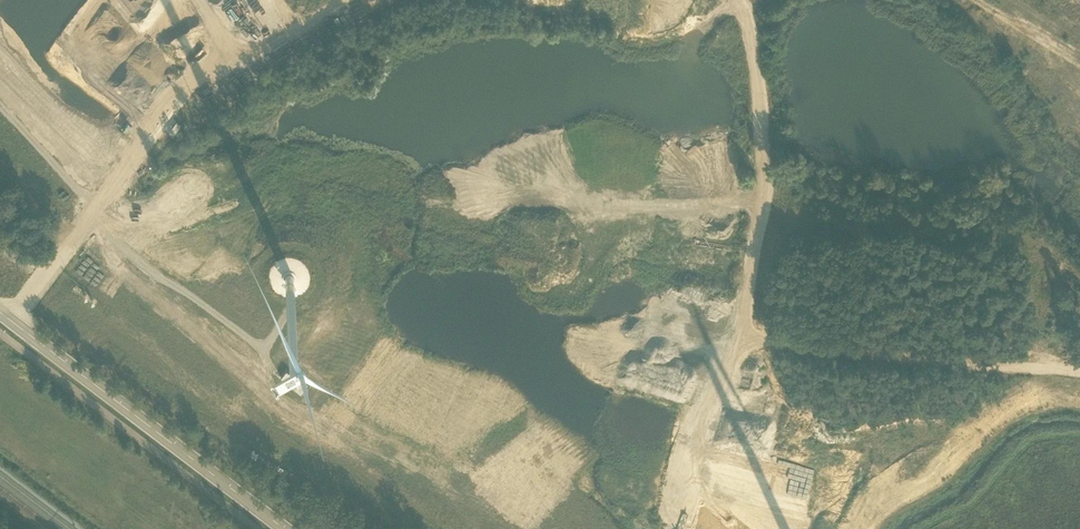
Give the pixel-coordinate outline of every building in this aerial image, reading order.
[(285,370),(280,377),(300,392),(305,385),(285,370)]
